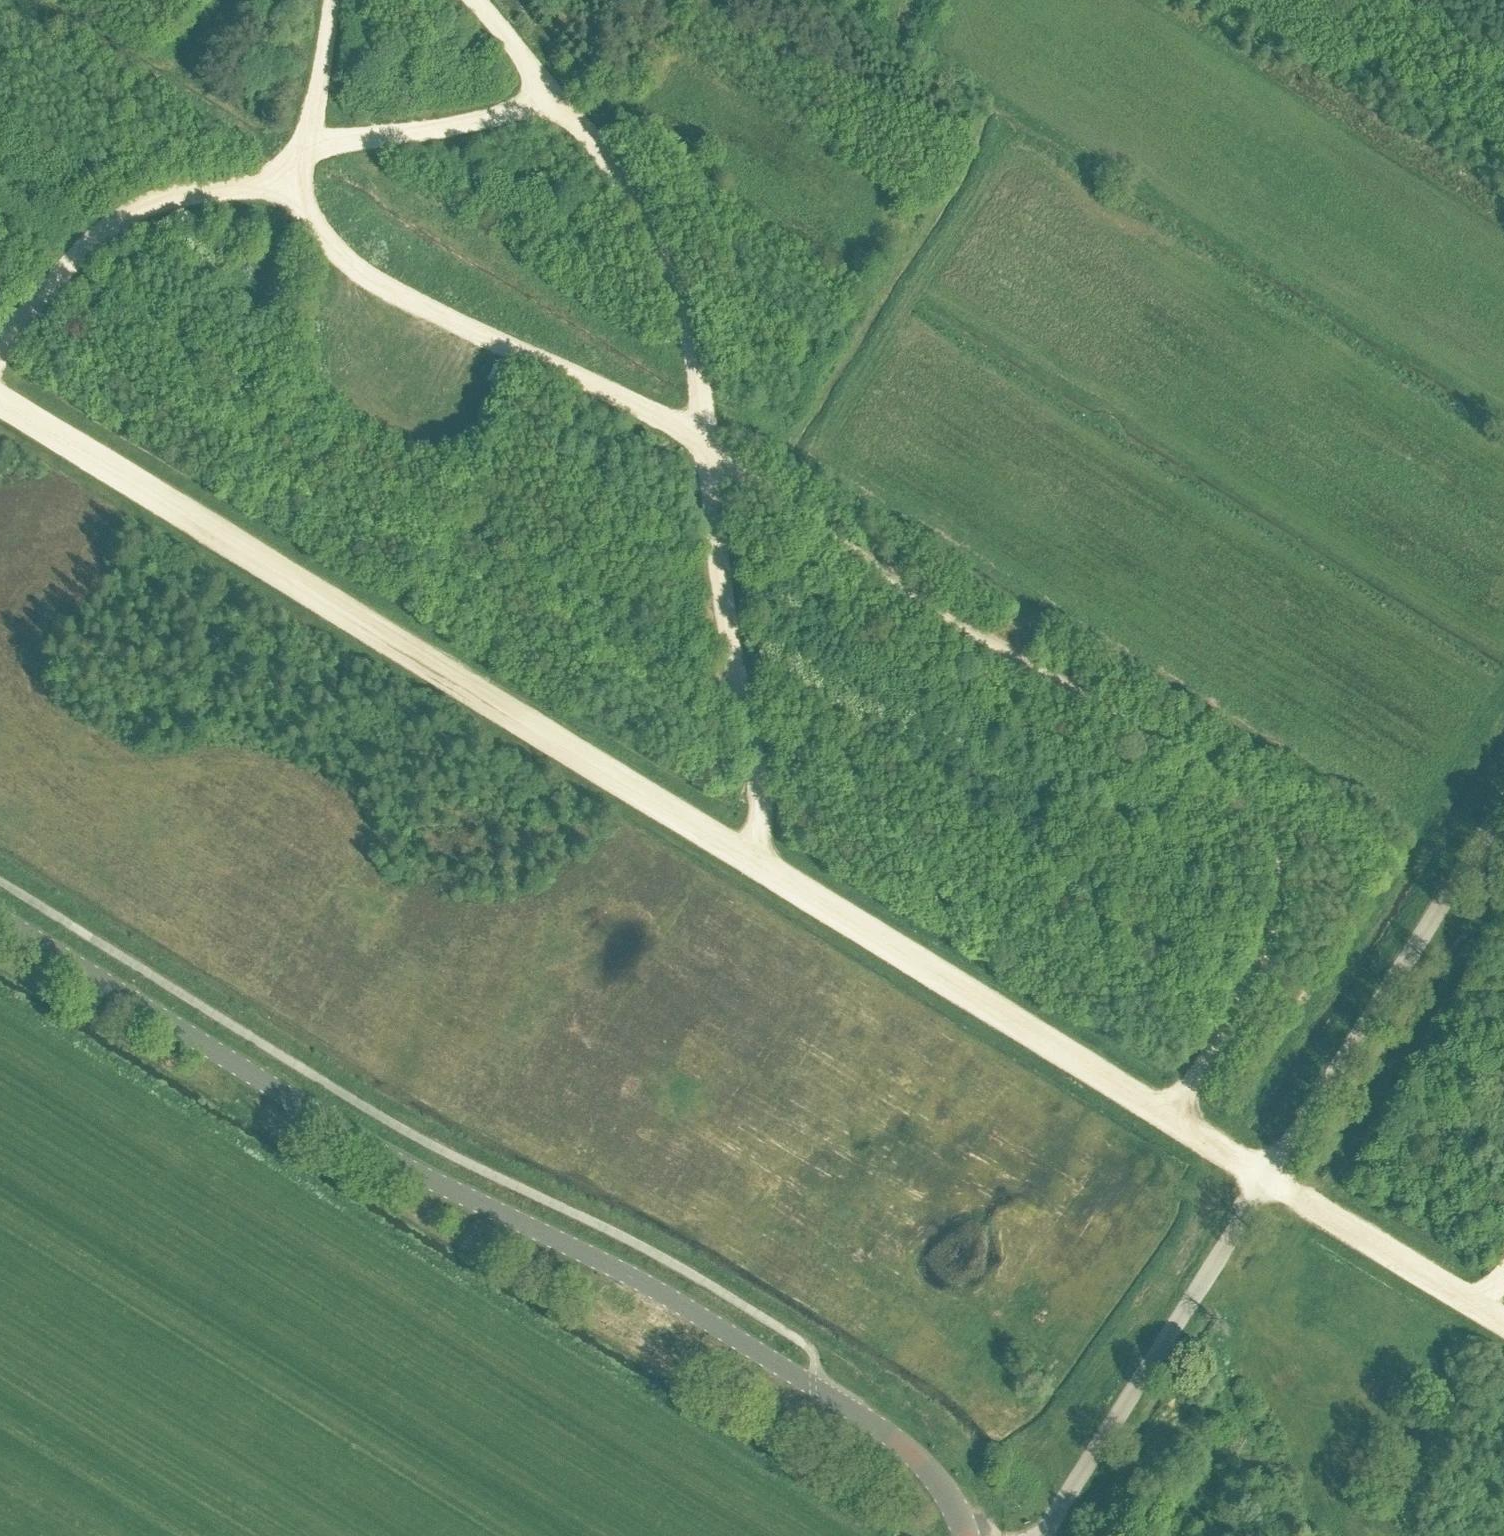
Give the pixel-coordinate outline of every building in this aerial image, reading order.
[(1237,1455),(1246,1440),(1238,1435),(1229,1450),(1237,1455)]
